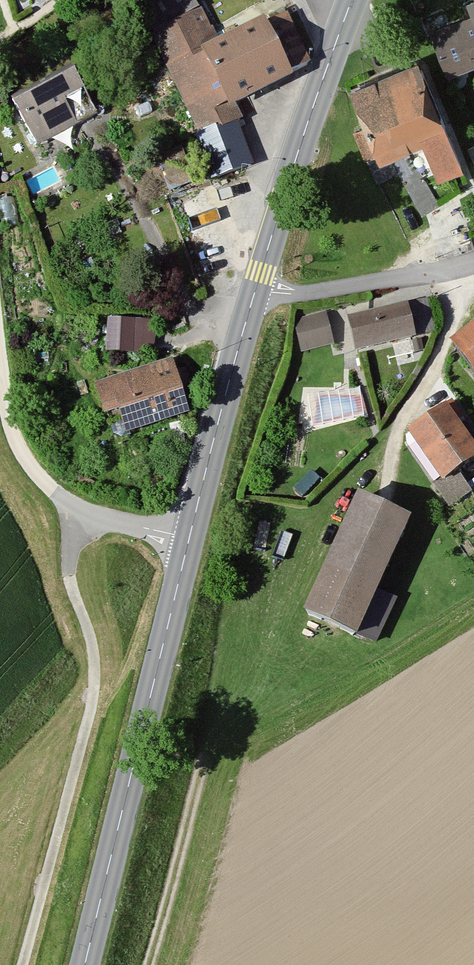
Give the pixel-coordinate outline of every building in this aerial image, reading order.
[(200,0),(146,0),(161,32),(156,35),(219,175),(261,158),(231,94),(307,58),(286,15),(266,25),(262,16),(218,37),(200,0)] [(466,2),(471,15),(430,31),(447,73),(473,62),(473,0),(466,2)] [(461,168),(421,64),(354,90),(379,155),(424,137),(439,176),(461,168)] [(107,117),(87,76),(21,108),(41,149),(107,117)] [(435,332),(427,299),(350,318),(358,350),(435,332)] [(333,342),(325,313),(294,321),(302,351),(333,342)] [(148,324),(108,320),(105,351),(145,354),(148,324)] [(451,343),(473,373),(473,326),(451,343)] [(421,340),(413,341),(415,351),(423,350),(421,340)] [(190,416),(173,362),(94,386),(103,415),(121,409),(129,435),(190,416)] [(446,407),(407,432),(442,484),(436,488),(449,507),(471,492),(457,470),(473,459),(473,449),(446,407)] [(311,470),(295,489),(305,498),(321,479),(311,470)] [(410,521),(360,498),(308,612),(378,644),(398,599),(379,590),(410,521)]
